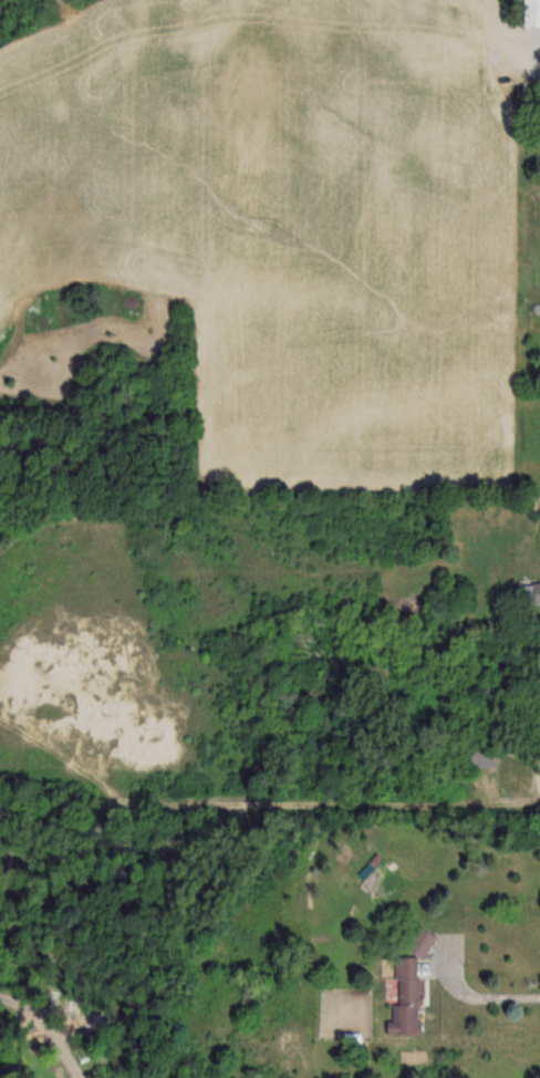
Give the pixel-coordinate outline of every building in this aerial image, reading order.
[(521,26),(539,26),(539,0),(521,0),(521,26)] [(522,602),(539,602),(539,582),(522,582),(522,602)] [(494,746),(469,746),(468,767),(493,767),(494,746)] [(418,958),(424,958),(436,936),(417,926),(405,948),(405,952),(395,956),(395,999),(390,1007),(390,1019),(385,1019),(385,1034),(418,1034),(418,958)]
